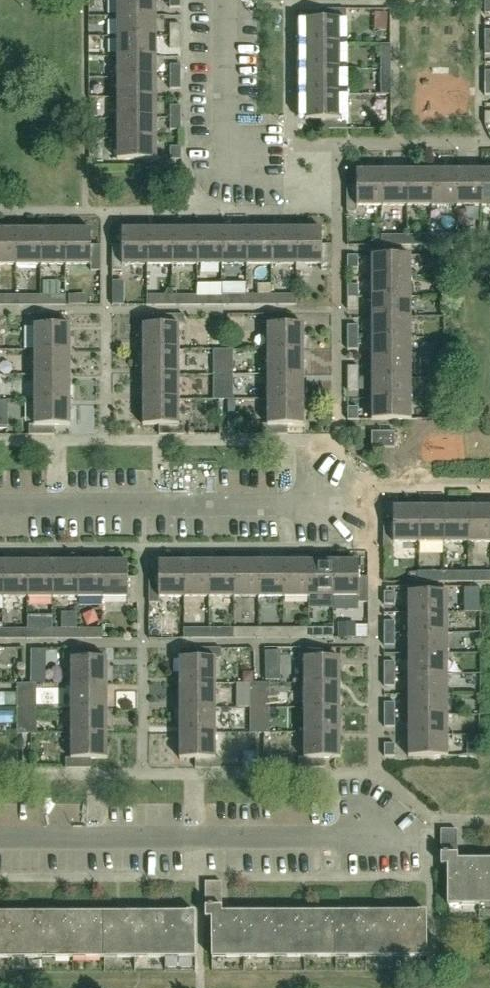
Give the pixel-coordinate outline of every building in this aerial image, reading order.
[(158,16),(158,0),(118,0),(118,16),(158,16)] [(347,10),(322,10),(322,19),(306,19),(306,44),(342,44),(342,19),(347,19),(347,10)] [(118,36),(158,36),(158,16),(118,16),(118,36)] [(171,36),(181,36),(181,24),(171,24),(171,36)] [(118,57),(158,57),(158,36),(118,36),(118,57)] [(171,48),(181,48),(181,36),(171,36),(171,48)] [(342,44),(306,44),(306,70),(342,70),(342,44)] [(382,70),(391,70),(391,45),(382,44),(382,70)] [(118,78),(158,77),(158,57),(118,57),(118,78)] [(171,65),(171,77),(181,77),(181,65),(171,65)] [(342,70),(306,70),(306,95),(342,95),(342,70)] [(382,95),(391,95),(391,70),(382,70),(382,95)] [(118,98),(158,98),(158,77),(118,78),(118,98)] [(171,89),(181,89),(181,77),(171,77),(171,89)] [(397,111),(422,110),(420,81),(395,83),(397,111)] [(342,95),(306,95),(306,120),(322,120),(322,129),(347,129),(347,120),(342,120),(342,95)] [(118,119),(158,119),(158,98),(118,98),(118,119)] [(171,106),(171,119),(182,119),(182,106),(171,106)] [(118,139),(158,139),(158,119),(118,119),(118,139)] [(171,130),(182,130),(182,119),(171,119),(171,130)] [(118,146),(118,160),(158,160),(158,139),(118,139),(118,146)] [(182,147),(171,147),(171,160),(182,160),(182,147)] [(382,207),(382,170),(357,171),(357,187),(347,187),(348,212),(357,212),(357,207),(382,207)] [(382,170),(382,207),(407,207),(407,170),(382,170)] [(407,170),(407,207),(432,207),(432,170),(407,170)] [(432,170),(432,207),(457,207),(457,170),(432,170)] [(482,207),(482,170),(457,170),(457,207),(482,207)] [(482,207),(489,207),(489,170),(482,170),(482,207)] [(67,266),(67,229),(42,230),(42,266),(67,266)] [(101,271),(101,246),(92,246),(92,229),(67,229),(67,266),(92,266),(92,271),(101,271)] [(148,266),(148,229),(123,229),(123,246),(113,246),(113,271),(124,271),(124,266),(148,266)] [(173,266),(173,229),(148,229),(148,266),(173,266)] [(198,266),(198,229),(173,229),(173,266),(198,266)] [(223,266),(223,229),(198,229),(198,266),(223,266)] [(248,266),(248,229),(223,229),(223,266),(248,266)] [(273,266),(273,229),(248,229),(248,266),(273,266)] [(298,266),(298,229),(273,229),(273,266),(298,266)] [(332,271),(332,245),(323,245),(323,229),(298,229),(298,266),(323,266),(323,271),(332,271)] [(17,230),(0,230),(0,266),(17,266),(17,230)] [(42,266),(42,230),(17,230),(17,266),(42,266)] [(382,246),(407,246),(407,236),(382,236),(382,246)] [(432,236),(407,236),(407,246),(432,246),(432,236)] [(348,256),(348,269),(360,269),(359,255),(348,256)] [(372,276),(412,276),(412,256),(372,256),(372,276)] [(372,297),(412,297),(412,276),(372,276),(372,297)] [(348,297),(359,297),(359,285),(348,286),(348,297)] [(148,305),(173,305),(173,295),(148,295),(148,305)] [(173,305),(198,305),(198,295),(173,295),(173,305)] [(198,305),(223,305),(223,295),(198,295),(198,305)] [(223,305),(248,305),(248,295),(223,295),(223,305)] [(248,295),(248,305),(273,305),(273,295),(248,295)] [(297,295),(273,295),(273,305),(297,305),(297,295)] [(17,296),(0,296),(0,306),(17,306),(17,296)] [(42,306),(42,296),(17,296),(17,306),(42,306)] [(67,306),(67,296),(42,296),(42,306),(67,306)] [(348,297),(348,310),(359,310),(359,297),(348,297)] [(372,317),(412,317),(412,297),(372,297),(372,317)] [(36,350),(72,351),(72,325),(56,325),(56,315),(31,315),(30,326),(36,326),(36,350)] [(144,350),(180,350),(180,325),(185,325),(185,315),(160,315),(160,325),(144,325),(144,350)] [(268,350),(304,350),(304,325),(288,325),(288,315),(263,315),(263,325),(268,325),(268,350)] [(372,338),(412,338),(412,317),(372,317),(372,338)] [(348,338),(359,338),(359,325),(348,325),(348,338)] [(348,338),(348,350),(359,350),(359,338),(348,338)] [(372,359),(412,359),(412,338),(372,338),(372,359)] [(72,376),(72,351),(36,350),(36,375),(72,376)] [(180,350),(144,350),(144,375),(180,375),(180,350)] [(225,375),(224,350),(214,350),(214,375),(225,375)] [(234,350),(224,350),(225,375),(234,375),(234,350)] [(304,375),(304,350),(268,350),(268,375),(304,375)] [(372,379),(412,379),(412,359),(372,359),(372,379)] [(348,379),(360,379),(360,367),(348,367),(348,379)] [(72,401),(72,376),(36,375),(35,401),(72,401)] [(144,400),(180,400),(180,375),(144,375),(144,400)] [(225,401),(225,375),(214,375),(214,401),(225,401)] [(235,401),(234,375),(225,375),(225,401),(235,401)] [(304,400),(304,375),(268,375),(268,400),(304,400)] [(348,379),(348,391),(360,391),(360,379),(348,379)] [(372,400),(412,400),(412,379),(372,379),(372,400)] [(161,435),(185,435),(185,425),(180,425),(180,400),(144,400),(144,425),(161,425),(161,435)] [(304,425),(304,400),(268,400),(268,424),(263,424),(263,435),(288,435),(288,425),(304,425)] [(372,420),(412,420),(412,400),(372,400),(372,420)] [(72,426),(72,401),(35,401),(35,425),(30,425),(30,435),(56,435),(56,426),(72,426)] [(359,408),(349,407),(349,420),(360,420),(359,408)] [(396,432),(372,432),(372,448),(396,448),(396,432)] [(22,435),(0,435),(0,444),(22,444),(22,435)] [(385,524),(385,548),(394,548),(394,543),(419,543),(419,507),(394,507),(394,524),(385,524)] [(419,507),(419,543),(444,543),(444,507),(419,507)] [(444,507),(444,543),(469,543),(469,507),(444,507)] [(469,543),(489,543),(489,507),(469,507),(469,543)] [(78,562),(79,598),(104,598),(103,561),(78,562)] [(128,603),(138,603),(138,577),(129,577),(128,561),(103,561),(104,598),(128,598),(128,603)] [(185,598),(184,561),(160,561),(160,577),(150,578),(150,603),(160,603),(160,598),(185,598)] [(184,561),(185,598),(209,598),(209,561),(184,561)] [(209,561),(209,598),(234,598),(234,561),(209,561)] [(234,561),(234,598),(259,597),(259,561),(234,561)] [(259,561),(259,597),(284,597),(284,561),(259,561)] [(284,561),(284,597),(309,597),(309,561),(284,561)] [(309,561),(309,597),(334,597),(334,561),(309,561)] [(369,602),(369,577),(359,577),(359,561),(334,561),(334,597),(359,597),(359,602),(369,602)] [(3,562),(3,598),(28,598),(28,562),(3,562)] [(28,562),(28,598),(53,598),(53,562),(28,562)] [(53,562),(53,598),(79,598),(78,562),(53,562)] [(469,571),(444,572),(444,582),(469,582),(469,571)] [(469,571),(469,582),(489,582),(489,571),(469,571)] [(419,582),(444,582),(444,572),(419,572),(419,582)] [(385,591),(385,604),(396,605),(396,592),(385,591)] [(409,612),(448,612),(448,592),(409,592),(409,612)] [(69,612),(68,627),(80,628),(80,612),(69,612)] [(448,612),(409,612),(409,633),(448,633),(448,612)] [(385,633),(396,633),(396,621),(384,621),(385,633)] [(79,628),(54,629),(54,639),(79,639),(79,628)] [(79,628),(79,639),(103,639),(103,628),(79,628)] [(184,628),(184,638),(210,638),(210,628),(184,628)] [(210,638),(235,638),(234,628),(210,628),(210,638)] [(235,638),(259,638),(259,628),(234,628),(235,638)] [(259,628),(259,638),(284,638),(284,628),(259,628)] [(309,628),(284,628),(284,638),(309,638),(309,628)] [(309,628),(309,638),(334,638),(334,628),(309,628)] [(29,629),(3,629),(4,639),(29,639),(29,629)] [(54,629),(29,629),(29,639),(54,639),(54,629)] [(385,633),(385,645),(396,645),(396,633),(385,633)] [(448,633),(409,633),(409,654),(448,654),(448,633)] [(72,683),(108,683),(108,658),(92,658),(92,648),(66,648),(66,658),(72,658),(72,683)] [(180,683),(217,683),(216,658),(222,658),(222,648),(196,648),(196,658),(180,658),(180,683)] [(304,683),(341,682),(341,657),(326,657),(326,648),(300,648),(300,657),(304,657),(304,683)] [(448,654),(409,654),(409,674),(448,674),(448,654)] [(385,674),(396,674),(395,662),(385,662),(385,674)] [(385,674),(385,686),(396,686),(396,674),(385,674)] [(448,674),(409,674),(409,695),(448,695),(448,674)] [(305,708),(342,708),(341,682),(304,683),(305,708)] [(28,708),(38,708),(38,683),(28,684),(28,708)] [(72,708),(108,708),(108,683),(72,683),(72,708)] [(180,708),(217,708),(217,683),(180,683),(180,708)] [(251,683),(251,707),(259,707),(260,683),(251,683)] [(271,708),(270,683),(260,683),(259,707),(259,708),(271,708)] [(28,708),(28,684),(18,684),(18,708),(28,708)] [(448,695),(409,695),(409,715),(448,715),(448,695)] [(385,715),(396,715),(395,702),(385,703),(385,715)] [(259,733),(259,708),(259,707),(251,707),(251,733),(259,733)] [(28,708),(18,708),(18,734),(28,734),(28,708)] [(38,734),(38,729),(38,708),(28,708),(28,734),(38,734)] [(72,733),(109,733),(108,708),(72,708),(72,733)] [(180,733),(217,733),(217,708),(180,708),(180,733)] [(271,733),(271,708),(259,708),(259,733),(264,733),(271,733)] [(305,733),(342,733),(342,708),(305,708),(305,733)] [(396,727),(396,715),(385,715),(385,727),(396,727)] [(448,715),(409,715),(409,736),(448,736),(448,715)] [(67,768),(92,768),(92,758),(109,758),(109,733),(72,733),(72,758),(67,758),(67,768)] [(196,767),(222,767),(222,758),(217,758),(217,733),(180,733),(180,758),(196,758),(196,767)] [(300,768),(326,768),(326,758),(342,758),(342,733),(305,733),(305,758),(300,758),(300,768)] [(453,735),(454,749),(470,748),(469,734),(453,735)] [(448,736),(409,736),(409,757),(448,757),(448,736)] [(396,743),(385,744),(385,756),(396,756),(396,743)] [(458,860),(458,830),(441,830),(441,866),(448,866),(448,905),(489,905),(489,859),(458,860)] [(206,882),(206,918),(212,918),(212,958),(427,957),(427,912),(222,912),(222,882),(206,882)] [(196,957),(196,912),(0,913),(0,958),(196,957)]
